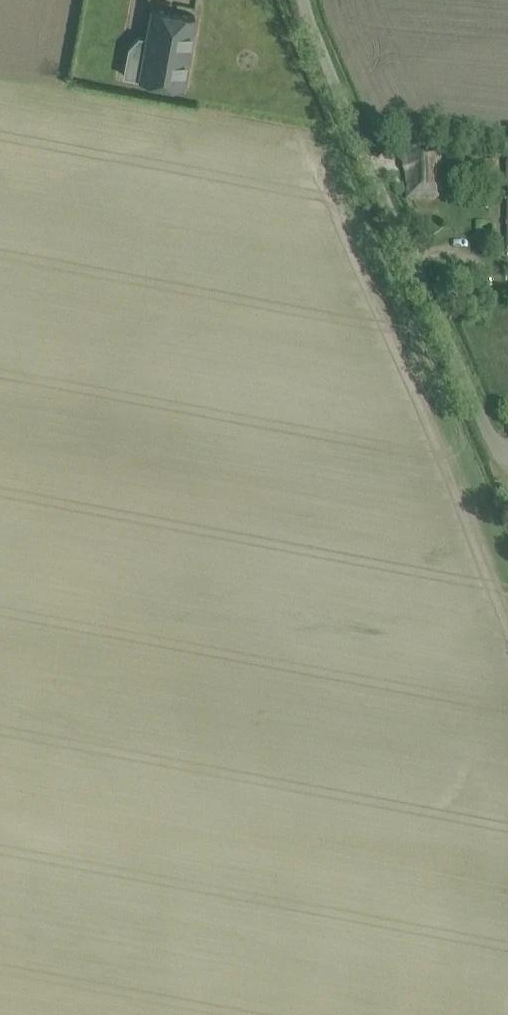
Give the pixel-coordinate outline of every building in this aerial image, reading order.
[(185,87),(196,10),(149,0),(136,77),(185,87)] [(438,168),(438,150),(408,151),(408,157),(405,158),(406,169),(408,169),(409,187),(433,186),(433,168),(438,168)] [(497,161),(486,161),(486,170),(498,170),(497,161)]
